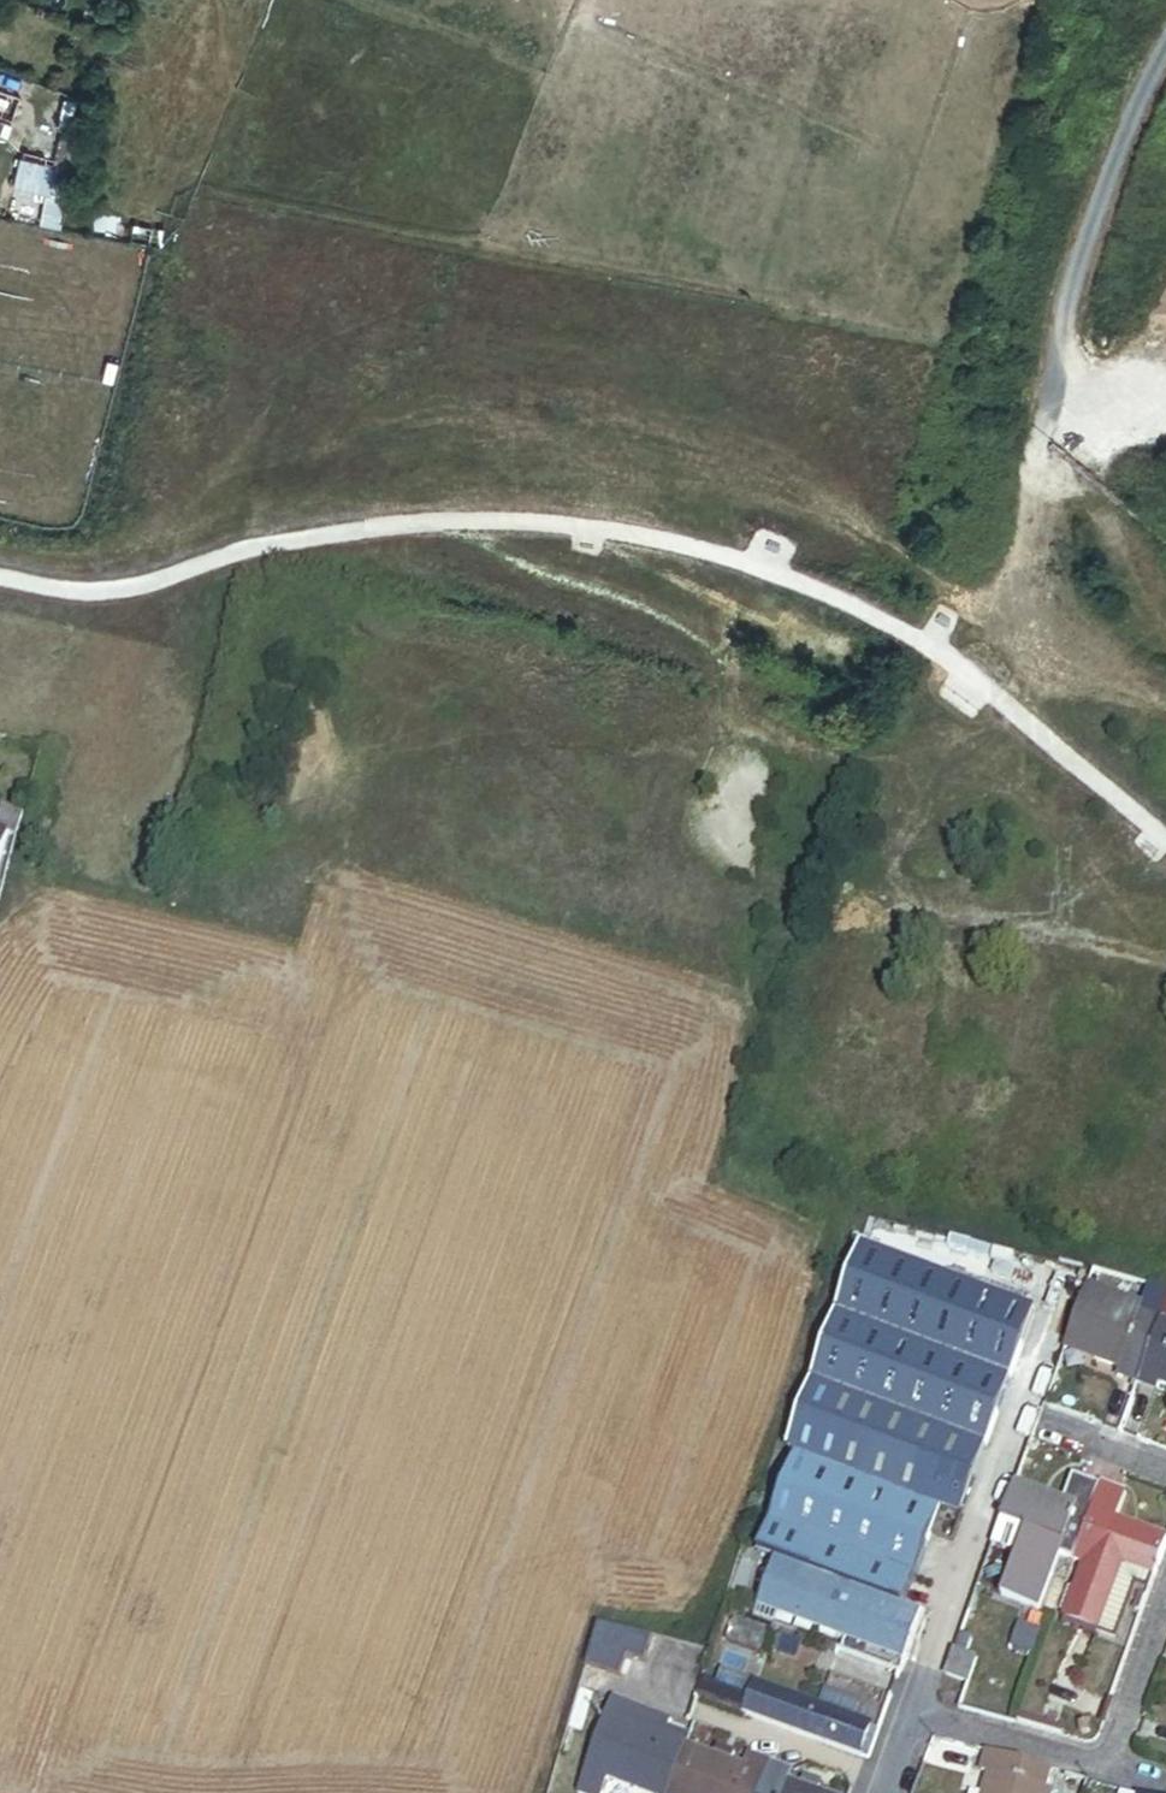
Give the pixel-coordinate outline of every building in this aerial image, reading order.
[(58,173),(18,164),(14,180),(31,184),(28,195),(46,199),(40,227),(55,230),(61,207),(65,189),(55,187),(58,173)] [(21,836),(26,814),(5,809),(0,829),(0,867),(8,834),(21,836)] [(799,1421),(732,1600),(756,1609),(902,1663),(918,1618),(914,1616),(922,1593),(910,1579),(934,1510),(949,1515),(959,1518),(1033,1318),(862,1253),(799,1421)] [(1143,1311),(1087,1290),(1067,1345),(1095,1355),(1093,1362),(1119,1372),(1115,1381),(1136,1389),(1160,1326),(1140,1318),(1143,1311)] [(1160,1326),(1136,1389),(1155,1396),(1158,1388),(1165,1391),(1165,1328),(1160,1326)] [(1095,1355),(1067,1345),(1064,1352),(1093,1362),(1095,1355)] [(1073,1564),(1101,1490),(1070,1478),(1060,1504),(1014,1487),(1001,1524),(1025,1533),(1030,1535),(1021,1560),(1015,1558),(1000,1600),(1036,1614),(1040,1615),(1061,1560),(1073,1564)] [(1101,1490),(1073,1564),(1088,1570),(1067,1626),(1097,1637),(1122,1569),(1149,1580),(1153,1581),(1165,1545),(1165,1542),(1122,1526),(1131,1501),(1101,1490)] [(910,1579),(922,1593),(949,1515),(934,1510),(910,1579)] [(1030,1535),(1025,1533),(1015,1558),(1021,1560),(1030,1535)] [(1145,1592),(1149,1580),(1122,1569),(1097,1637),(1113,1643),(1134,1588),(1145,1592)] [(902,1663),(756,1609),(754,1615),(900,1668),(902,1663)] [(1041,1636),(1018,1628),(1010,1651),(1033,1659),(1041,1636)] [(831,1657),(830,1649),(822,1647),(817,1652),(818,1660),(826,1662),(831,1657)] [(953,1654),(943,1680),(964,1687),(974,1662),(953,1654)] [(743,1689),(704,1675),(696,1698),(735,1712),(743,1689)] [(749,1688),(739,1717),(858,1760),(867,1735),(868,1730),(749,1688)] [(607,1709),(588,1766),(611,1773),(605,1789),(619,1792),(632,1792),(633,1792),(635,1792),(815,1792),(818,1784),(799,1778),(795,1790),(783,1786),(787,1774),(744,1760),(740,1771),(724,1766),(727,1757),(710,1752),(707,1760),(652,1742),(640,1738),(624,1733),(630,1717),(607,1709)] [(1077,1730),(1079,1736),(1083,1738),(1087,1736),(1089,1732),(1087,1726),(1077,1730)] [(643,1728),(640,1738),(652,1742),(656,1732),(643,1728)] [(864,1762),(873,1737),(867,1735),(858,1760),(864,1762)] [(1051,1776),(987,1756),(981,1775),(988,1777),(983,1792),(1046,1792),(1051,1776)]
